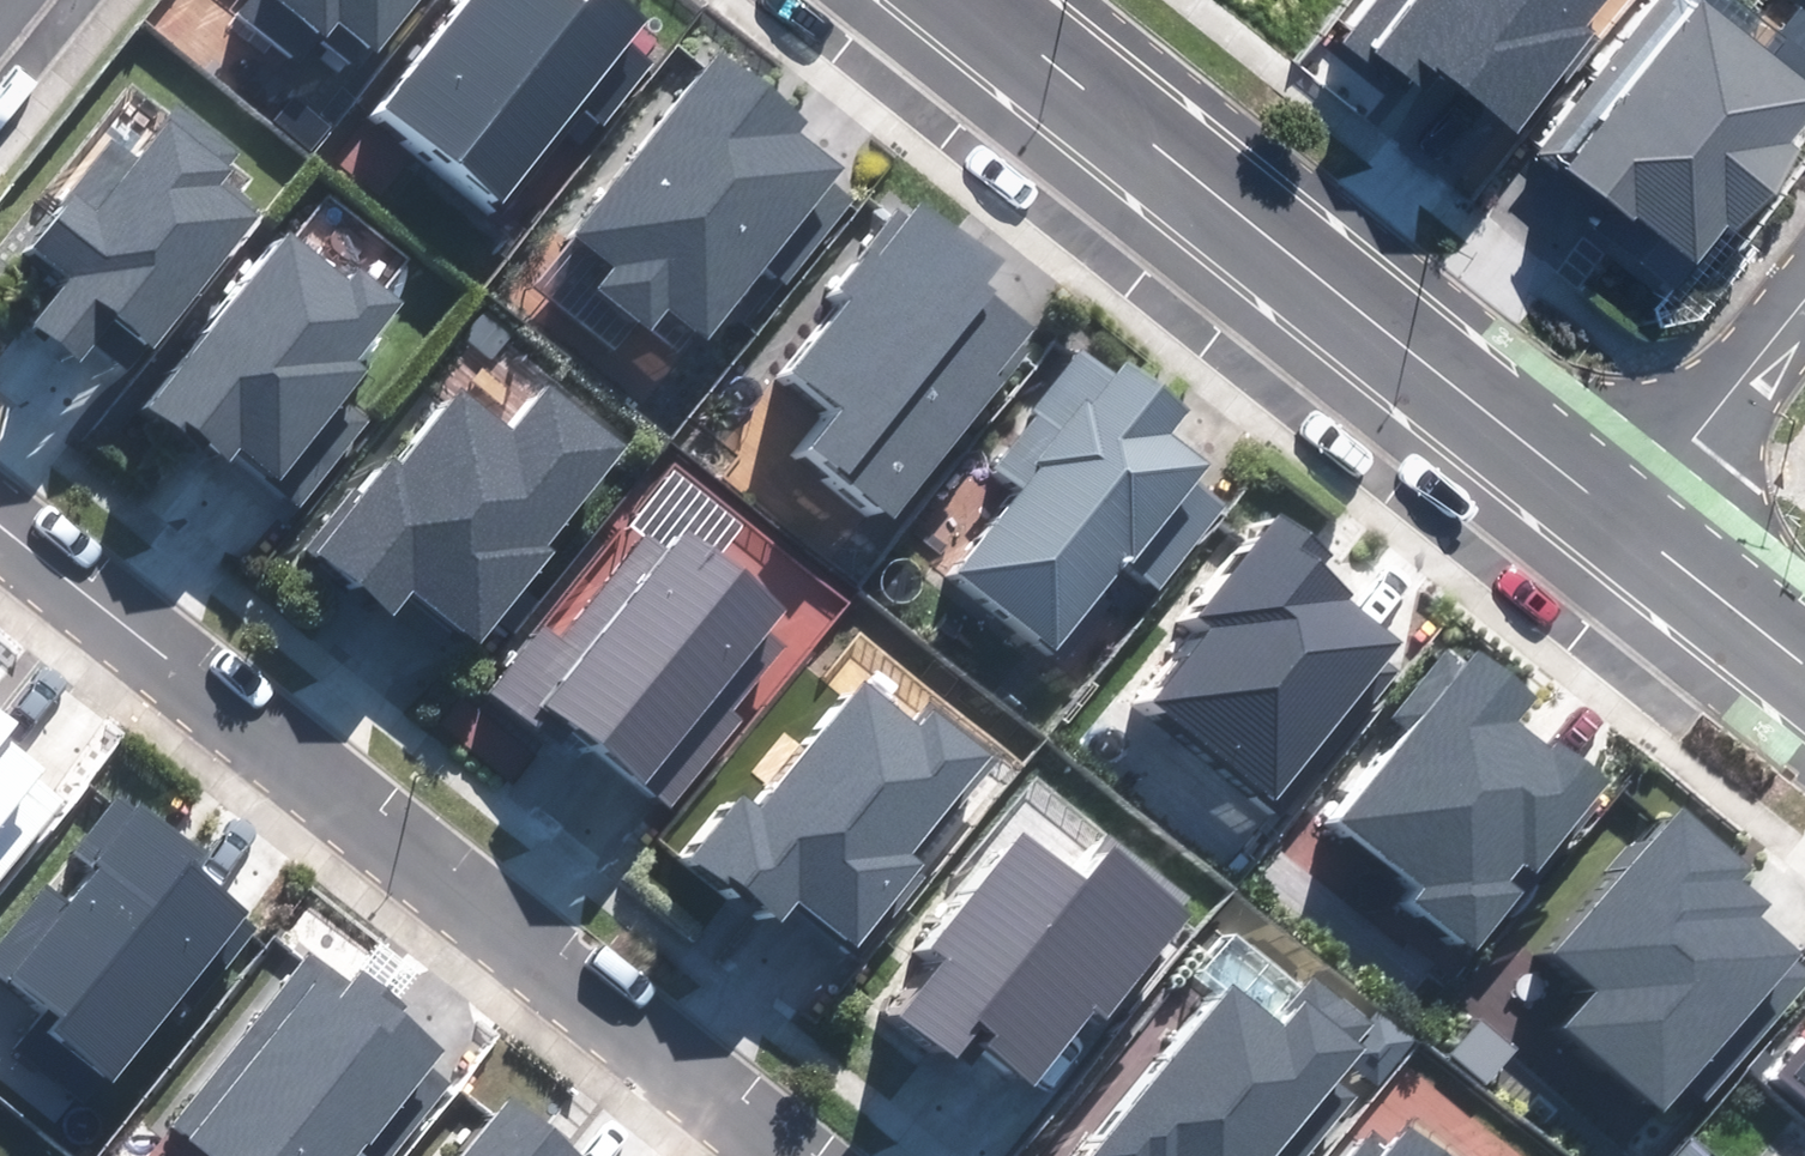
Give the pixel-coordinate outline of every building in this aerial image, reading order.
[(241,11),(296,55),(330,12),(374,47),(412,0),(250,0),(241,11)] [(378,115),(515,224),(640,68),(614,48),(633,24),(603,0),(582,0),(574,10),(562,0),(470,0),(378,115)] [(1343,42),(1417,101),(1443,68),(1517,128),(1591,35),(1579,26),(1600,0),(1376,0),(1343,42)] [(1696,0),(1667,0),(1548,147),(1636,217),(1639,213),(1697,259),(1730,218),(1742,228),(1798,157),(1786,148),(1804,125),(1804,87),(1696,0)] [(724,58),(579,239),(617,269),(601,289),(651,329),(667,309),(706,340),(765,266),(785,281),(850,200),(830,183),(841,169),(795,133),(804,122),(724,58)] [(141,163),(114,141),(31,245),(71,277),(35,322),(81,359),(113,318),(149,346),(255,214),(216,183),(228,168),(227,167),(237,153),(183,110),(141,163)] [(997,267),(915,202),(845,290),(855,298),(798,370),(846,408),(813,448),(896,514),(1040,334),(981,286),(997,267)] [(286,235),(148,408),(223,467),(237,449),(302,501),(369,418),(345,399),(367,372),(353,361),(399,304),(359,272),(349,285),(286,235)] [(1113,382),(1080,355),(1038,407),(1045,413),(1001,467),(1030,490),(963,573),(1056,646),(1129,556),(1163,583),(1224,506),(1190,479),(1203,463),(1166,434),(1185,411),(1127,364),(1113,382)] [(355,492),(312,545),(396,612),(414,590),(480,642),(552,552),(543,546),(625,444),(554,387),(515,436),(465,396),(406,470),(395,461),(364,499),(355,492)] [(1329,552),(1282,515),(1203,613),(1219,626),(1161,700),(1280,794),(1401,643),(1347,600),(1352,594),(1318,566),(1329,552)] [(541,631),(493,691),(539,728),(555,707),(675,803),(743,718),(731,710),(782,646),(764,631),(782,609),(684,532),(666,554),(647,539),(561,647),(541,631)] [(1420,899),(1478,945),(1608,783),(1560,744),(1553,752),(1515,722),(1534,700),(1477,655),(1466,668),(1449,655),(1396,721),(1413,734),(1345,818),(1431,886),(1420,899)] [(745,797),(699,854),(783,920),(799,900),(857,945),(922,864),(911,855),(989,757),(936,715),(922,732),(865,686),(764,812),(745,797)] [(61,802),(35,780),(43,771),(3,737),(13,725),(0,714),(0,874),(61,802)] [(120,795),(75,849),(99,869),(68,906),(43,886),(0,938),(0,988),(111,1081),(250,916),(197,872),(204,864),(120,795)] [(1804,983),(1804,961),(1755,917),(1766,904),(1739,880),(1751,867),(1685,809),(1558,953),(1604,994),(1573,1029),(1663,1108),(1686,1082),(1704,1098),(1804,983)] [(948,959),(905,1014),(959,1057),(976,1036),(1046,1092),(1189,914),(1110,852),(1084,884),(1025,837),(935,949),(948,959)] [(170,1122),(211,1155),(354,1155),(362,1147),(373,1155),(386,1155),(447,1084),(427,1068),(444,1048),(360,978),(349,991),(308,958),(170,1122)] [(1093,1155),(1314,1155),(1361,1098),(1339,1081),(1353,1063),(1378,1082),(1410,1043),(1322,974),(1282,1024),(1231,983),(1093,1155)] [(1784,1076),(1804,1095),(1804,1053),(1784,1076)] [(464,1155),(599,1155),(520,1089),(464,1155)] [(1351,1155),(1453,1155),(1412,1123),(1391,1149),(1370,1132),(1351,1155)]
